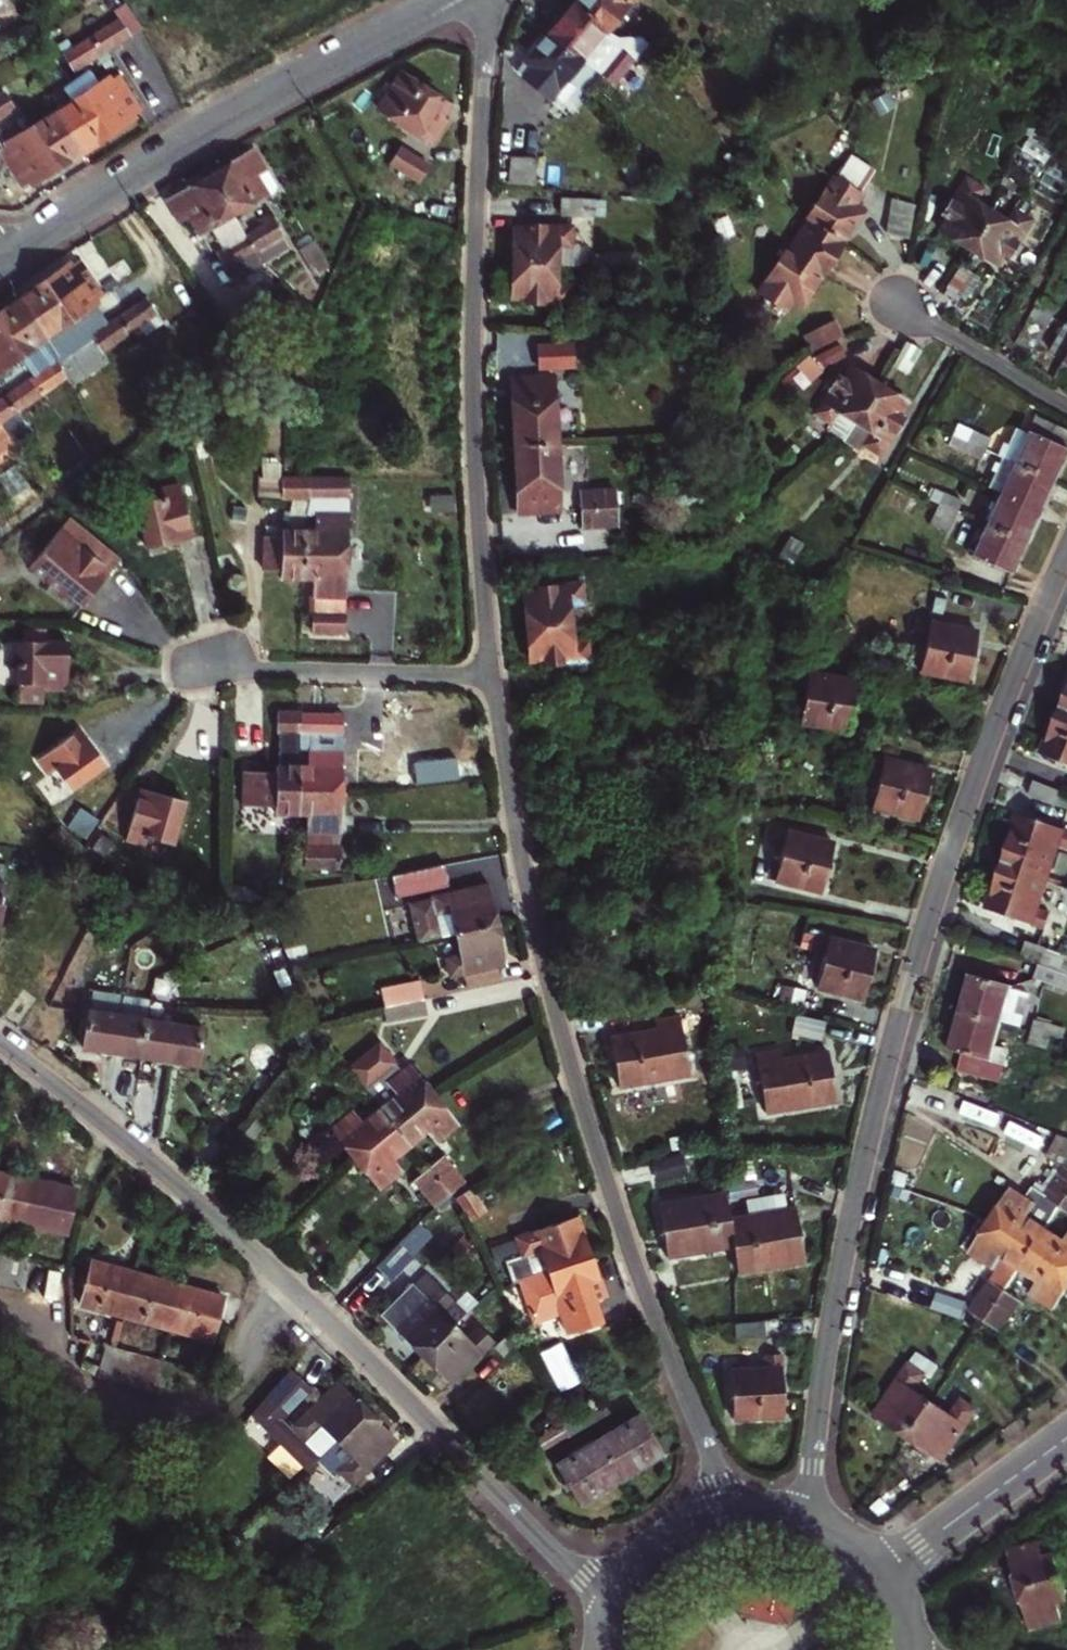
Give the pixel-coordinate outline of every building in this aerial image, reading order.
[(612,38),(614,40),(645,1),(644,0),(588,0),(579,11),(612,38)] [(123,21),(95,38),(106,56),(143,33),(129,7),(119,14),(123,21)] [(612,38),(579,11),(576,14),(568,25),(555,40),(588,67),(612,38)] [(1028,24),(1025,15),(1017,17),(1020,27),(1028,24)] [(106,56),(95,38),(67,56),(78,73),(106,56)] [(555,40),(532,68),(540,74),(533,83),(544,92),(560,105),(590,68),(588,67),(555,40)] [(627,54),(618,66),(633,78),(642,67),(627,54)] [(609,78),(624,89),(633,78),(618,66),(617,67),(609,78)] [(62,111),(76,132),(133,96),(127,85),(124,80),(118,84),(115,79),(62,111)] [(454,112),(409,82),(385,115),(436,151),(450,130),(445,126),(449,119),(454,112)] [(8,94),(0,99),(0,123),(19,111),(8,94)] [(133,96),(76,132),(87,152),(128,126),(139,120),(136,115),(142,111),(133,96)] [(13,149),(6,153),(16,169),(76,132),(62,111),(10,144),(13,149)] [(142,111),(136,115),(139,120),(145,115),(142,111)] [(87,152),(76,132),(16,169),(25,184),(31,181),(34,185),(44,179),(87,152)] [(395,172),(421,190),(432,174),(404,154),(393,170),(395,172)] [(270,177),(258,157),(234,171),(214,183),(237,222),(271,202),(269,198),(260,183),(269,178),(270,177)] [(809,221),(812,223),(845,243),(855,226),(864,210),(856,206),(863,195),(860,194),(867,182),(847,171),(840,182),(834,178),(809,221)] [(533,202),(533,175),(509,174),(508,202),(533,202)] [(945,217),(949,219),(942,230),(955,237),(971,246),(994,209),(978,200),(985,188),(968,177),(945,217)] [(269,178),(260,183),(269,198),(277,193),(269,178)] [(237,222),(214,183),(193,196),(169,209),(176,219),(185,214),(195,231),(209,222),(221,243),(211,249),(221,266),(224,265),(231,278),(263,259),(260,253),(257,255),(248,240),(237,222)] [(1033,201),(1024,196),(1017,206),(1027,212),(1033,201)] [(1020,239),(1033,217),(1027,212),(1017,206),(1010,218),(994,209),(971,246),(989,257),(1000,263),(1007,251),(1011,253),(1020,239)] [(595,228),(595,210),(562,210),(562,228),(595,228)] [(914,212),(892,211),(889,245),(911,247),(914,212)] [(793,257),(827,276),(837,258),(845,243),(812,223),(793,257)] [(257,255),(260,253),(263,259),(267,266),(291,252),(277,224),(248,240),(257,255)] [(563,252),(576,252),(576,232),(534,232),(534,237),(519,237),(519,251),(519,270),(563,270),(563,252)] [(1018,258),(1026,243),(1020,239),(1011,253),(1018,258)] [(563,252),(563,270),(584,270),(584,252),(576,252),(563,252)] [(793,257),(789,257),(765,299),(795,316),(802,304),(809,308),(817,293),(827,276),(793,257)] [(980,275),(965,266),(950,288),(965,298),(980,275)] [(563,287),(563,270),(519,270),(519,292),(519,302),(535,303),(535,308),(576,308),(576,288),(563,287)] [(66,279),(27,305),(41,326),(97,288),(87,273),(79,277),(76,271),(66,279)] [(97,288),(41,326),(55,347),(103,314),(99,309),(107,304),(103,297),(97,288)] [(1062,313),(1044,304),(1033,323),(1052,333),(1062,313)] [(41,326),(27,305),(0,323),(0,355),(41,326)] [(137,348),(165,330),(154,311),(125,330),(137,348)] [(66,371),(100,349),(111,365),(137,348),(125,330),(116,336),(103,314),(55,347),(66,371)] [(842,322),(812,337),(822,355),(851,340),(842,322)] [(41,326),(0,355),(0,376),(4,382),(28,365),(55,347),(41,326)] [(1056,357),(1066,362),(1066,337),(1056,357)] [(909,373),(923,350),(909,342),(895,365),(909,373)] [(66,371),(55,347),(28,365),(43,387),(40,389),(49,403),(73,386),(66,371)] [(577,348),(541,349),(541,376),(578,375),(577,348)] [(850,348),(826,359),(832,372),(856,360),(850,348)] [(853,435),(861,423),(883,386),(868,377),(857,370),(849,380),(845,378),(821,414),(839,426),(834,434),(844,440),(849,442),(853,435)] [(518,394),(520,452),(540,452),(538,383),(517,384),(518,394)] [(540,452),(562,451),(560,383),(538,383),(540,452)] [(902,416),(910,404),(898,396),(883,386),(861,423),(876,432),(868,445),(869,446),(884,456),(907,420),(902,416)] [(0,416),(0,467),(37,440),(25,423),(51,405),(49,403),(40,389),(0,416)] [(1042,419),(1036,432),(1019,425),(990,489),(1005,496),(975,559),(1018,578),(1026,560),(1041,528),(1056,496),(1066,472),(1066,431),(1042,419)] [(213,421),(197,423),(199,434),(214,433),(213,421)] [(861,423),(853,435),(849,442),(865,452),(869,446),(868,445),(876,432),(861,423)] [(994,443),(962,427),(952,448),(983,465),(994,443)] [(543,520),(564,519),(562,451),(540,452),(543,520)] [(522,507),(523,521),(543,520),(540,452),(520,452),(522,507)] [(169,499),(143,504),(152,547),(175,542),(195,538),(184,484),(166,487),(169,499)] [(315,486),(282,486),(282,506),(315,505),(315,486)] [(315,505),(347,505),(347,486),(315,486),(315,505)] [(166,487),(142,492),(143,504),(169,499),(166,487)] [(967,503),(948,494),(938,515),(956,524),(967,503)] [(621,518),(620,500),(587,501),(587,519),(621,518)] [(588,539),(622,537),(621,518),(587,519),(588,539)] [(314,542),(314,562),(348,562),(348,543),(347,523),(314,523),(314,542)] [(279,526),(279,542),(300,542),(300,525),(279,526)] [(127,567),(74,528),(35,580),(67,605),(71,599),(91,615),(109,591),(127,567)] [(280,584),(301,584),(315,584),(314,562),(314,542),(300,542),(279,542),(279,550),(262,551),(262,578),(269,578),(280,579),(280,584)] [(348,607),(348,562),(314,562),(315,584),(315,600),(320,600),(320,617),(316,617),(316,636),(348,636),(348,607)] [(573,613),(588,611),(586,591),(541,595),(541,601),(528,602),(529,616),(531,636),(574,632),(573,613)] [(976,657),(981,633),(920,621),(917,636),(930,639),(924,671),(971,681),(976,657)] [(533,655),(534,668),(547,667),(547,672),(593,668),(591,649),(576,650),(574,632),(531,636),(533,655)] [(71,675),(72,650),(22,647),(18,706),(44,708),(45,695),(70,696),(71,675)] [(860,706),(864,680),(802,671),(800,686),(813,688),(808,722),(857,728),(860,706)] [(1066,762),(1066,710),(1065,709),(1055,733),(1046,754),(1066,762)] [(299,768),(302,736),(302,718),(281,718),(281,735),(283,735),(279,767),(299,768)] [(302,736),(344,737),(344,719),(302,718),(302,736)] [(793,742),(796,724),(784,722),(781,740),(793,742)] [(95,748),(82,730),(40,761),(51,776),(58,771),(73,792),(108,766),(95,748)] [(302,768),(301,792),(343,792),(344,754),(308,754),(308,768),(302,768)] [(872,769),(884,774),(875,806),(921,820),(927,797),(935,772),(876,755),(872,769)] [(242,773),(241,810),(275,810),(275,815),(300,815),(301,792),(302,768),(299,768),(279,767),(276,767),(275,773),(259,773),(242,773)] [(1062,806),(1066,792),(1039,783),(1035,797),(1062,806)] [(343,817),(343,792),(301,792),(300,815),(307,815),(307,834),(343,835),(343,817)] [(146,838),(173,845),(183,804),(162,798),(141,793),(128,843),(143,847),(146,838)] [(88,843),(100,825),(72,804),(61,816),(88,843)] [(1022,814),(1014,838),(1006,863),(1049,878),(1061,843),(1066,844),(1066,829),(1022,814)] [(63,821),(47,836),(65,855),(81,840),(80,839),(69,828),(64,822),(63,821)] [(785,850),(777,882),(825,893),(831,871),(838,844),(777,830),(773,847),(785,850)] [(307,834),(307,850),(343,850),(343,835),(307,834)] [(98,858),(81,840),(65,855),(83,873),(98,858)] [(343,850),(307,850),(307,871),(342,871),(343,850)] [(990,912),(1048,931),(1053,916),(1038,911),(1049,878),(1006,863),(997,889),(990,912)] [(418,944),(455,936),(498,928),(493,905),(489,888),(433,900),(434,902),(410,907),(418,944)] [(455,936),(460,958),(448,960),(451,979),(506,967),(503,950),(498,928),(455,936)] [(1028,949),(1046,955),(1049,947),(1053,936),(1034,930),(1028,949)] [(826,956),(815,954),(818,938),(805,935),(799,960),(824,966),(826,956)] [(826,956),(824,966),(819,990),(865,1000),(871,978),(877,952),(818,938),(815,954),(826,956)] [(1066,969),(1066,953),(1049,947),(1046,955),(1045,961),(1066,969)] [(1045,961),(1043,960),(1038,975),(1066,984),(1066,969),(1045,961)] [(995,1061),(1019,986),(974,972),(968,991),(956,1032),(951,1047),(965,1051),(962,1059),(1005,1072),(1007,1065),(995,1061)] [(45,976),(35,998),(47,1004),(58,982),(45,976)] [(424,983),(383,992),(387,1010),(428,1001),(424,983)] [(789,990),(785,1006),(811,1012),(815,997),(789,990)] [(811,1012),(836,1019),(840,1003),(815,997),(811,1012)] [(431,1017),(428,1001),(387,1010),(390,1025),(431,1017)] [(123,1011),(95,1006),(89,1044),(96,1045),(106,1047),(105,1053),(116,1055),(123,1011)] [(150,1015),(123,1011),(116,1055),(128,1056),(128,1050),(135,1051),(145,1053),(150,1015)] [(158,1055),(157,1061),(170,1064),(178,1019),(150,1015),(145,1053),(152,1054),(158,1055)] [(825,1046),(831,1025),(805,1017),(798,1038),(825,1046)] [(207,1023),(178,1019),(170,1064),(185,1066),(186,1060),(192,1061),(201,1062),(207,1023)] [(653,1033),(612,1041),(617,1070),(621,1090),(690,1077),(679,1019),(652,1024),(653,1033)] [(384,1044),(352,1070),(382,1110),(394,1126),(436,1095),(423,1077),(415,1066),(406,1073),(384,1044)] [(783,1051),(759,1054),(768,1115),(837,1104),(833,1078),(830,1053),(785,1060),(783,1051)] [(959,1069),(1002,1083),(1005,1072),(962,1059),(959,1069)] [(436,1095),(394,1126),(409,1146),(427,1132),(436,1144),(460,1125),(449,1111),(436,1095)] [(382,1110),(366,1124),(356,1112),(333,1130),(341,1139),(355,1156),(394,1126),(382,1110)] [(393,1159),(409,1146),(394,1126),(355,1156),(371,1177),(380,1188),(402,1171),(393,1159)] [(678,1157),(651,1165),(657,1182),(684,1174),(678,1157)] [(454,1172),(443,1159),(428,1171),(438,1185),(454,1172)] [(1041,1178),(1036,1185),(1049,1194),(1066,1167),(1062,1163),(1048,1182),(1041,1178)] [(1066,1207),(1066,1167),(1049,1194),(1036,1185),(1028,1198),(1016,1190),(1008,1202),(995,1221),(1038,1249),(1050,1231),(1066,1207)] [(428,1171),(414,1182),(425,1195),(438,1185),(428,1171)] [(67,1234),(77,1190),(53,1184),(11,1175),(0,1172),(0,1219),(67,1234)] [(438,1185),(425,1195),(435,1208),(437,1206),(464,1185),(454,1172),(438,1185)] [(762,1203),(760,1188),(731,1191),(733,1206),(762,1203)] [(473,1189),(456,1199),(471,1223),(488,1213),(473,1189)] [(664,1235),(669,1259),(718,1251),(715,1227),(732,1224),(728,1194),(659,1205),(664,1235)] [(715,1227),(718,1251),(724,1288),(807,1275),(803,1242),(799,1213),(732,1224),(715,1227)] [(521,1285),(548,1275),(592,1257),(581,1226),(580,1221),(579,1219),(515,1241),(522,1260),(506,1266),(515,1288),(521,1285)] [(1006,1254),(1026,1267),(1038,1249),(995,1221),(985,1236),(975,1251),(998,1266),(1006,1254)] [(1066,1242),(1050,1231),(1038,1249),(1066,1268),(1066,1242)] [(416,1260),(400,1246),(379,1269),(395,1282),(416,1260)] [(1042,1277),(1034,1290),(1050,1301),(1059,1306),(1066,1294),(1066,1268),(1038,1249),(1026,1267),(1042,1277)] [(21,1298),(30,1263),(0,1256),(0,1293),(21,1298)] [(596,1303),(607,1299),(604,1291),(592,1257),(548,1275),(521,1285),(535,1324),(562,1315),(570,1337),(604,1325),(596,1303)] [(92,1275),(87,1293),(84,1307),(215,1341),(226,1295),(205,1290),(157,1277),(114,1266),(95,1262),(92,1275)] [(85,1274),(80,1291),(87,1293),(92,1275),(85,1274)] [(418,1288),(387,1319),(402,1334),(428,1360),(460,1327),(470,1317),(473,1315),(433,1278),(421,1290),(418,1288)] [(972,1307),(990,1319),(1008,1292),(989,1280),(972,1307)] [(1007,1329),(1023,1302),(1008,1292),(990,1319),(1007,1329)] [(964,1302),(956,1317),(966,1324),(981,1332),(990,1319),(972,1307),(964,1302)] [(772,1332),(769,1317),(741,1321),(743,1337),(772,1332)] [(980,1334),(1003,1348),(1012,1332),(1007,1329),(990,1319),(981,1332),(980,1334)] [(482,1329),(473,1340),(460,1327),(428,1360),(444,1377),(456,1389),(499,1346),(482,1329)] [(522,1333),(520,1334),(528,1347),(532,1344),(522,1333)] [(512,1362),(528,1347),(520,1334),(502,1350),(512,1362)] [(163,1399),(171,1367),(106,1350),(98,1382),(163,1399)] [(766,1355),(766,1369),(731,1370),(733,1417),(784,1415),(783,1389),(782,1355),(766,1355)] [(911,1367),(926,1378),(932,1381),(940,1368),(919,1355),(911,1367)] [(878,1418),(910,1438),(933,1403),(916,1393),(926,1378),(911,1367),(886,1405),(878,1418)] [(340,1448),(372,1415),(351,1394),(342,1385),(298,1429),(310,1441),(306,1445),(284,1422),(314,1391),(295,1372),(253,1416),(309,1473),(322,1463),(340,1448)] [(955,1395),(961,1398),(977,1409),(984,1397),(962,1383),(955,1395)] [(933,1403),(910,1438),(943,1460),(952,1446),(977,1409),(961,1398),(950,1415),(933,1403)] [(602,1416),(594,1404),(551,1434),(559,1446),(602,1416)] [(629,1412),(551,1469),(563,1486),(579,1508),(658,1451),(645,1433),(629,1412)] [(386,1429),(372,1415),(340,1448),(322,1463),(338,1479),(343,1473),(358,1487),(401,1445),(386,1429)] [(551,1434),(529,1449),(538,1461),(559,1446),(551,1434)] [(1041,1545),(1046,1560),(1057,1557),(1052,1542),(1046,1544),(1041,1545)] [(1057,1557),(1046,1560),(1041,1545),(1009,1554),(1021,1592),(1063,1579),(1057,1557)] [(1064,1621),(1059,1604),(1066,1602),(1066,1593),(1063,1579),(1021,1592),(1032,1631),(1052,1625),(1064,1621)]
